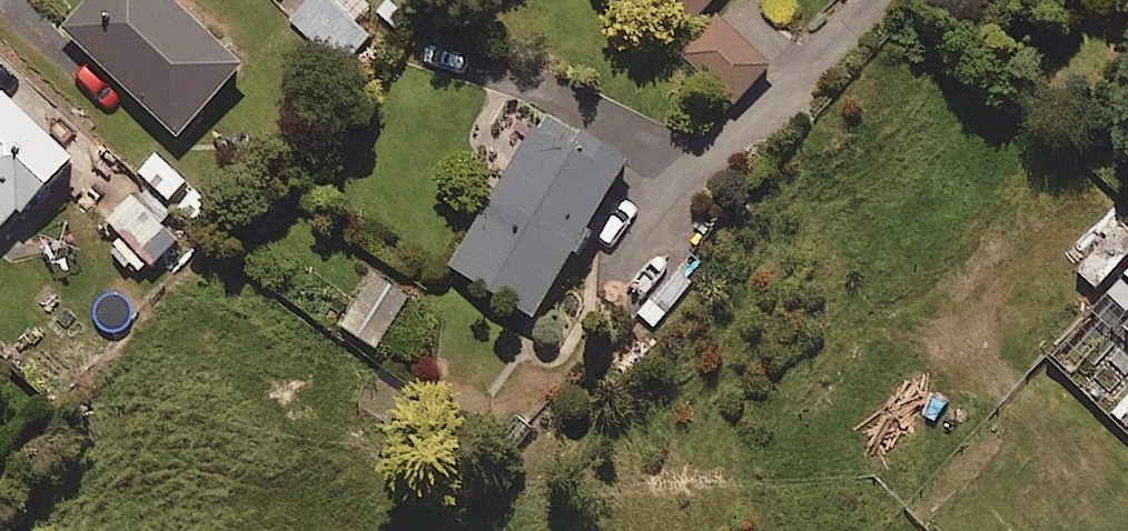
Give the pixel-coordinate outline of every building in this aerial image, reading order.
[(245,66),(174,0),(89,0),(61,30),(177,139),(245,66)] [(367,5),(361,0),(337,0),(334,4),(330,0),(310,0),(291,21),(340,68),(370,37),(352,21),(367,5)] [(368,12),(401,42),(424,17),(405,0),(379,0),(368,12)] [(694,21),(713,0),(672,0),(694,21)] [(771,68),(718,15),(677,55),(730,108),(771,68)] [(3,99),(0,102),(0,229),(17,210),(22,215),(72,160),(3,99)] [(626,172),(516,103),(498,133),(524,150),(450,267),(532,319),(571,258),(579,263),(599,232),(591,227),(626,172)] [(218,204),(191,183),(168,213),(196,234),(218,204)] [(148,269),(153,274),(180,246),(160,227),(170,217),(140,188),(103,225),(117,238),(109,246),(140,277),(148,269)] [(410,297),(373,272),(339,323),(376,348),(410,297)] [(1112,413),(1127,428),(1127,396),(1112,413)]
